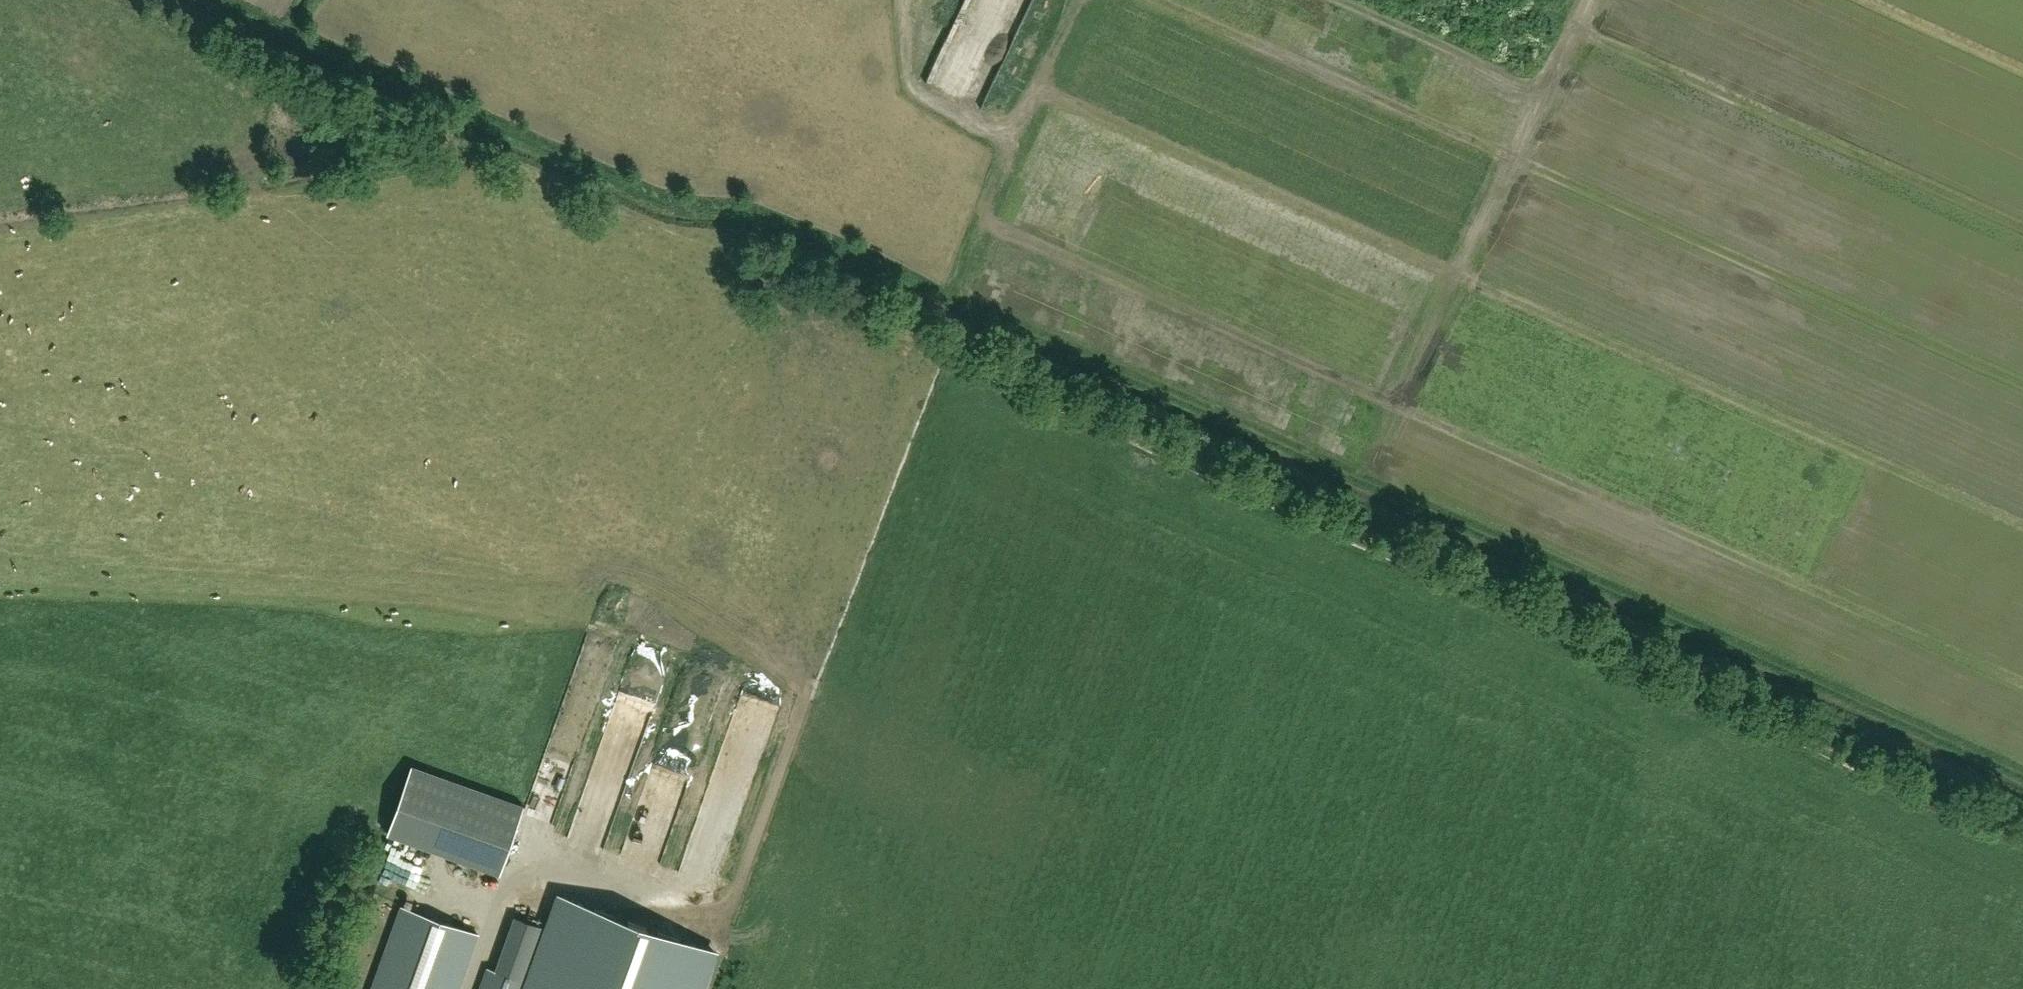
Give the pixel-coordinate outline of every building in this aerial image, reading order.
[(690,774),(706,721),(674,712),(658,767),(668,770),(664,782),(678,786),(682,772),(690,774)] [(408,766),(403,790),(435,797),(440,772),(408,766)] [(400,786),(387,823),(496,860),(516,801),(479,788),(471,810),(400,786)] [(398,856),(402,846),(382,838),(378,847),(398,856)] [(695,945),(579,903),(548,988),(679,988),(695,945)] [(478,934),(402,907),(372,988),(458,988),(478,934)] [(548,929),(514,916),(494,970),(486,967),(478,988),(526,988),(548,929)]
